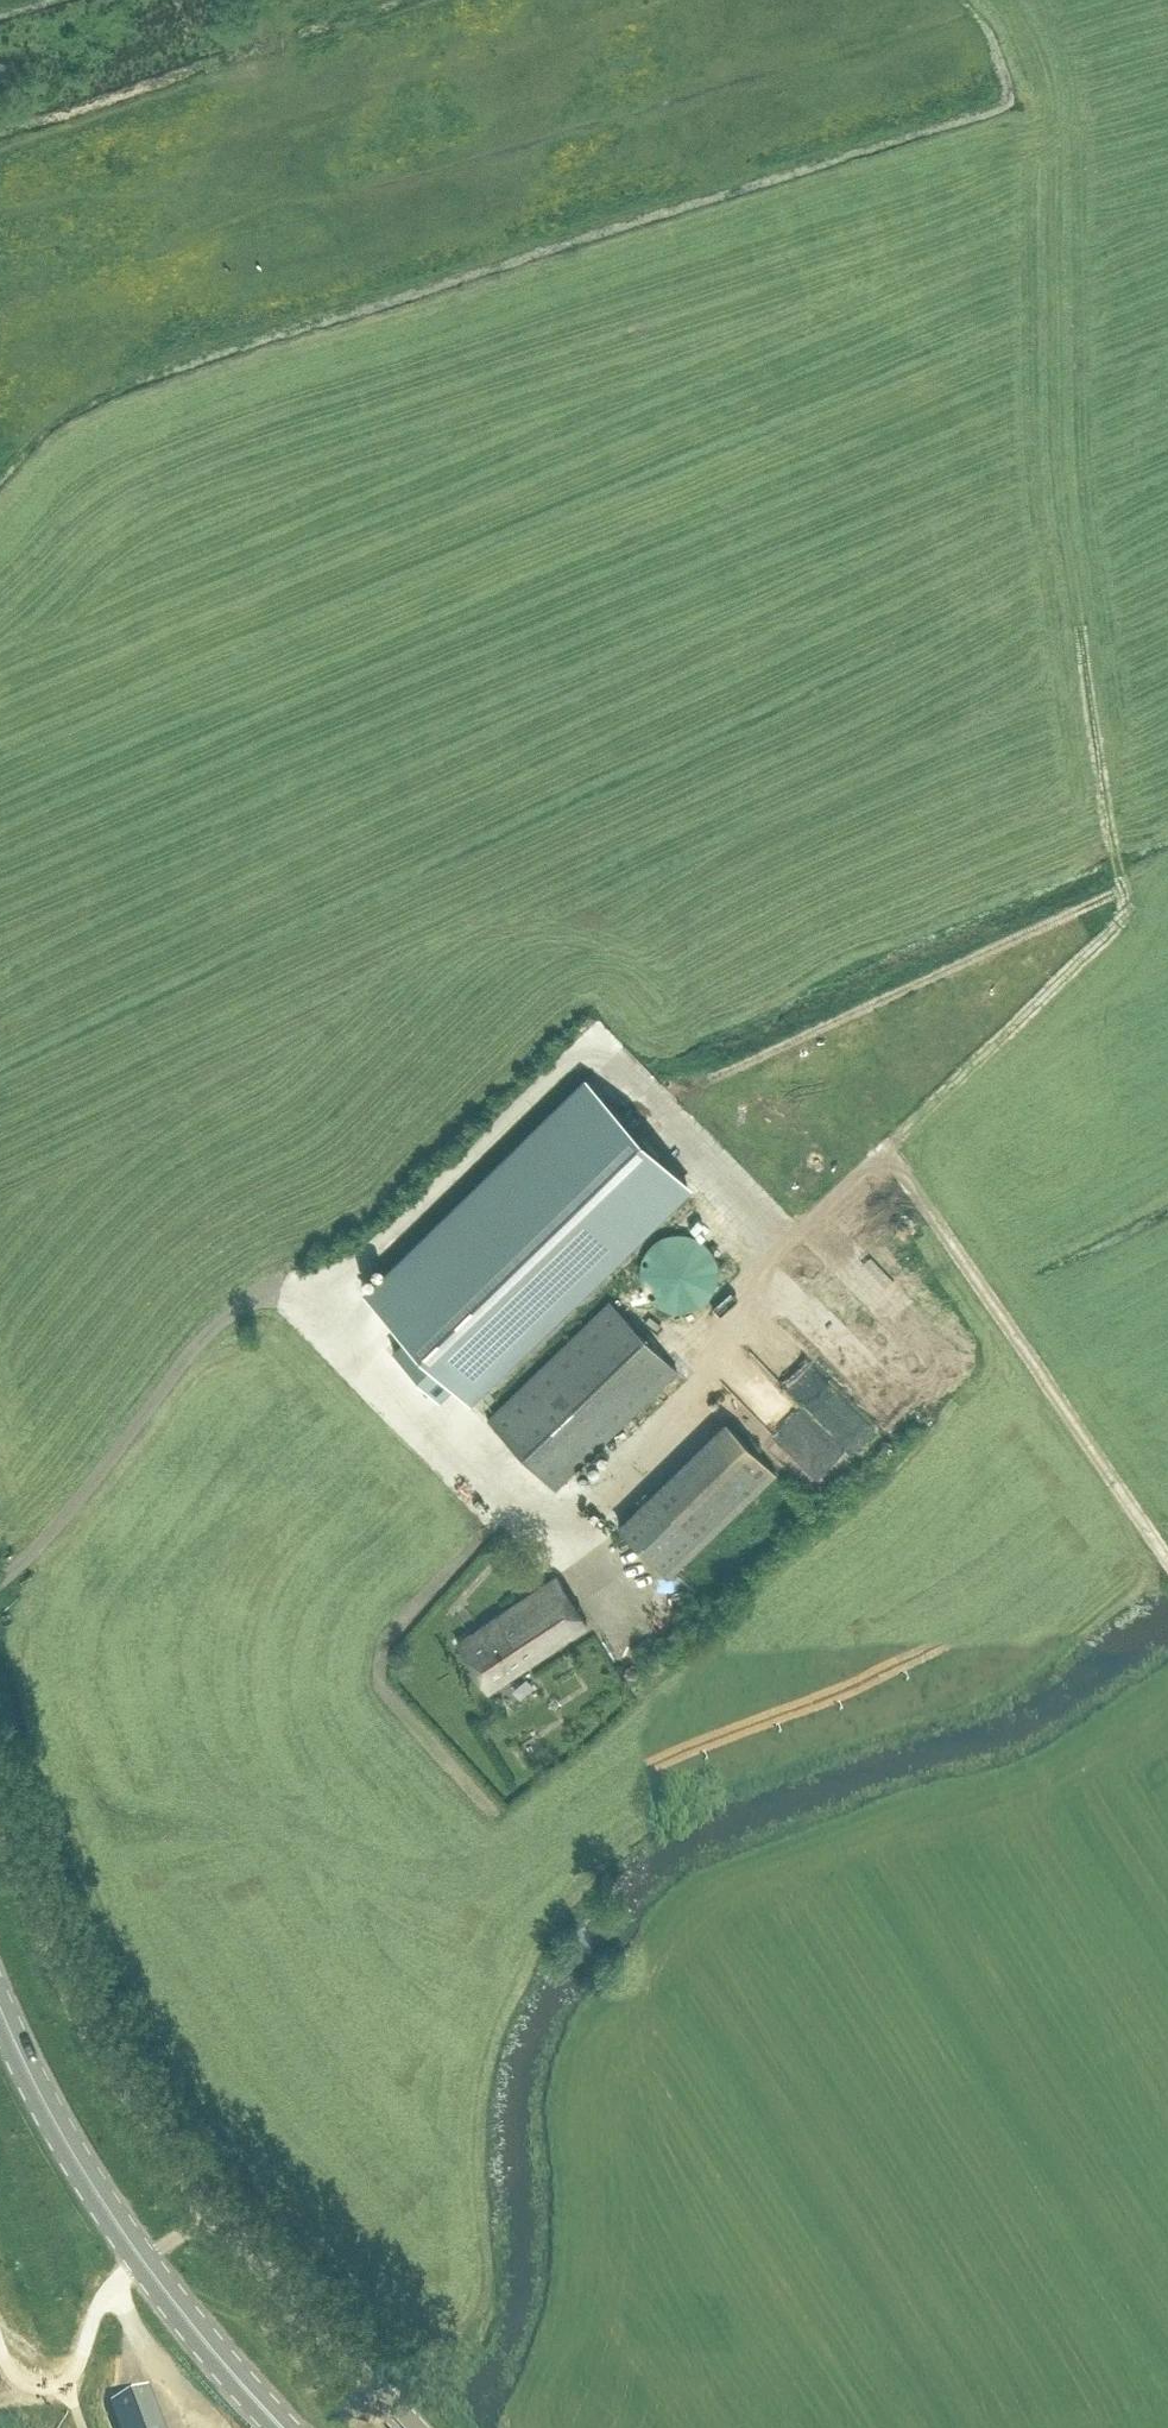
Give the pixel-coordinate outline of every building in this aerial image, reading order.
[(467,1397),(687,1183),(585,1078),(365,1292),(406,1334),(392,1348),(437,1395),(451,1381),(467,1397)] [(707,1247),(703,1242),(698,1238),(691,1234),(685,1232),(677,1231),(670,1232),(663,1234),(654,1238),(649,1244),(644,1251),(641,1257),(639,1264),(638,1271),(639,1277),(641,1283),(644,1290),(647,1295),(652,1299),(658,1304),(664,1307),(671,1308),(679,1309),(685,1308),(691,1306),(697,1303),(702,1299),(706,1295),(711,1290),(713,1284),(715,1278),(716,1272),(715,1264),(713,1257),(710,1251),(707,1247)] [(676,1369),(608,1299),(486,1417),(554,1487),(676,1369)] [(850,1349),(852,1352),(835,1365),(877,1422),(918,1391),(874,1332),(850,1349)] [(799,1424),(807,1416),(781,1389),(752,1418),(820,1488),(841,1467),(799,1424)] [(822,1436),(826,1431),(831,1434),(824,1442),(846,1462),(874,1432),(836,1397),(810,1425),(822,1436)] [(774,1469),(726,1421),(619,1525),(666,1573),(774,1469)] [(554,1574),(455,1641),(486,1689),(586,1622),(554,1574)] [(510,1687),(519,1699),(535,1687),(527,1676),(510,1687)] [(146,2390),(111,2403),(120,2427),(161,2427),(146,2390)]
